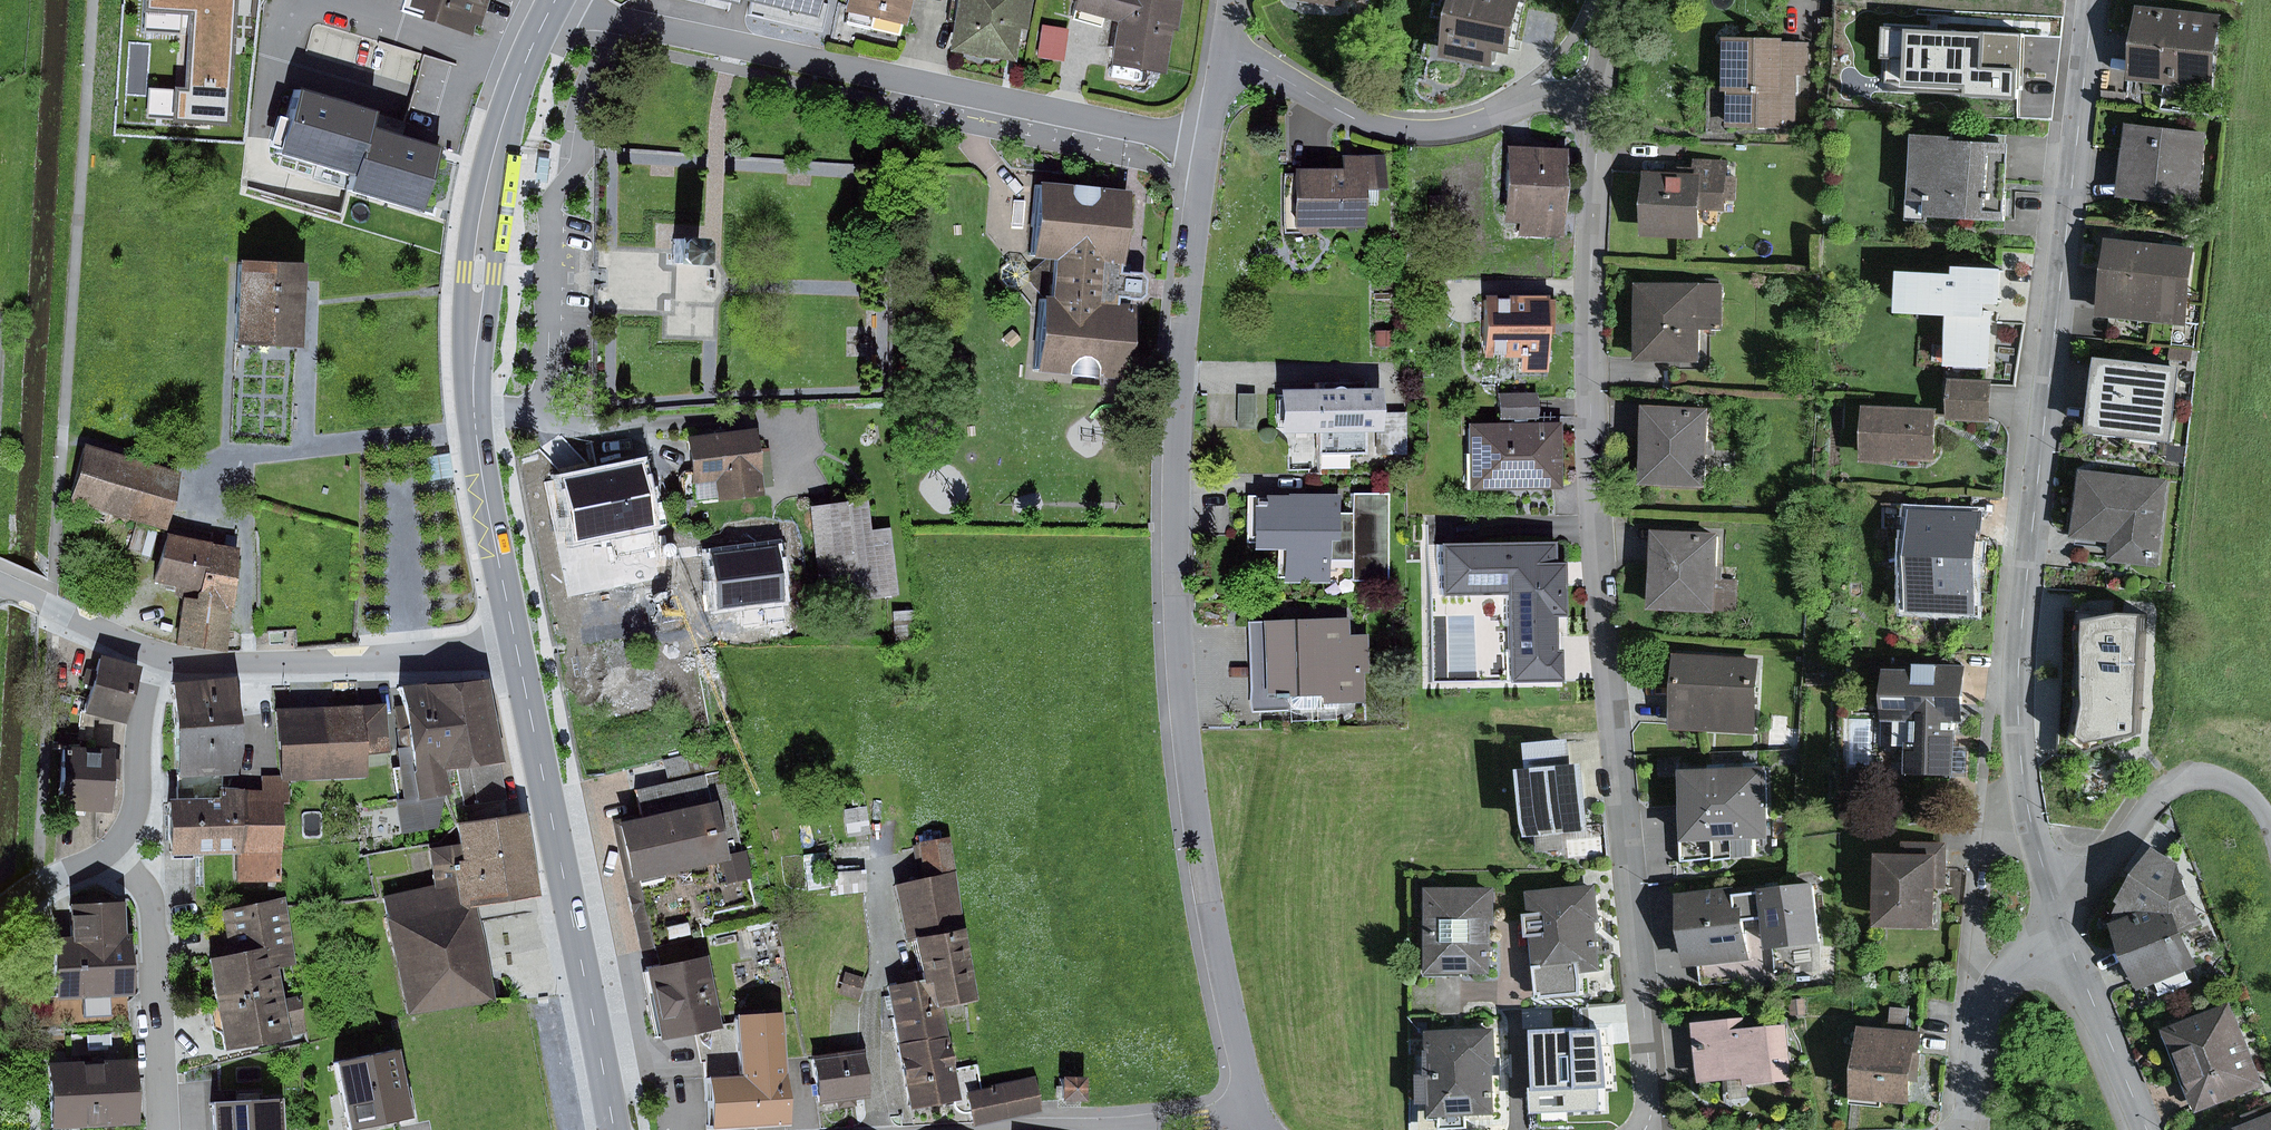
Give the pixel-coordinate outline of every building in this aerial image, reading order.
[(144,32),(181,34),(182,15),(189,15),(185,85),(175,85),(175,89),(150,88),(148,117),(174,119),(174,123),(229,126),(237,0),(146,0),(144,32)] [(406,14),(478,36),(488,0),(410,0),(406,14)] [(729,5),(735,7),(736,1),(810,18),(811,16),(814,0),(708,0),(729,5)] [(843,24),(907,37),(914,0),(848,0),(843,24)] [(951,45),(1016,53),(1023,0),(957,0),(951,45)] [(1068,12),(1075,13),(1074,21),(1096,25),(1101,16),(1119,22),(1112,66),(1169,76),(1183,0),(1070,0),(1068,12)] [(1511,0),(1466,0),(1454,56),(1490,64),(1494,42),(1514,46),(1523,2),(1511,0)] [(2217,23),(2147,14),(2139,80),(2209,88),(2217,23)] [(1045,24),(1041,54),(1064,56),(1068,27),(1045,24)] [(2020,35),(1901,28),(1898,88),(2017,95),(2020,35)] [(1807,45),(1732,46),(1733,90),(1739,90),(1739,126),(1797,125),(1797,74),(1808,74),(1807,45)] [(284,81),(265,144),(343,168),(338,185),(411,207),(430,146),(360,125),(366,106),(284,81)] [(2202,137),(2133,130),(2126,194),(2195,201),(2202,137)] [(2009,144),(1918,138),(1915,198),(1938,200),(1937,218),(1989,221),(1990,211),(2005,212),(2009,144)] [(1559,156),(1507,156),(1506,221),(1527,221),(1527,234),(1558,235),(1559,156)] [(1343,176),(1291,178),(1293,227),(1353,225),(1352,189),(1375,189),(1374,162),(1343,163),(1343,176)] [(1699,181),(1651,178),(1648,231),(1699,234),(1701,207),(1720,208),(1722,164),(1700,163),(1699,181)] [(1126,187),(1036,181),(1032,256),(1053,257),(1051,300),(1041,299),(1037,369),(1125,375),(1129,322),(1117,309),(1111,309),(1113,266),(1121,266),(1126,187)] [(695,239),(670,241),(672,270),(697,268),(695,239)] [(2190,253),(2117,244),(2109,310),(2182,318),(2190,253)] [(308,262),(240,260),(238,339),(240,339),(302,341),(305,341),(308,262)] [(1961,281),(1911,279),(1909,312),(1957,314),(1955,366),(1992,368),(1995,303),(2006,303),(2007,276),(1961,274),(1961,281)] [(1719,289),(1643,290),(1644,360),(1697,360),(1697,329),(1720,329),(1719,289)] [(1544,302),(1484,304),(1485,356),(1522,355),(1522,370),(1546,369),(1544,302)] [(2178,371),(2106,363),(2099,428),(2171,436),(2178,371)] [(1317,398),(1273,398),(1273,429),(1319,429),(1319,464),(1346,464),(1346,452),(1362,452),(1362,429),(1373,429),(1373,394),(1359,394),(1359,385),(1317,385),(1317,398)] [(1991,386),(1957,385),(1956,420),(1990,421),(1991,386)] [(1249,398),(1235,399),(1237,418),(1250,417),(1249,398)] [(1503,429),(1470,431),(1472,490),(1557,487),(1554,428),(1530,429),(1529,401),(1502,402),(1503,429)] [(1708,413),(1651,411),(1649,481),(1706,483),(1708,413)] [(1936,416),(1870,415),(1869,462),(1935,464),(1936,416)] [(748,436),(686,446),(692,486),(722,481),(725,500),(757,495),(748,436)] [(177,476),(88,452),(75,498),(164,523),(177,476)] [(642,467),(564,482),(576,542),(654,527),(642,467)] [(2163,488),(2088,479),(2081,536),(2122,541),(2120,560),(2155,564),(2163,488)] [(1325,506),(1252,506),(1252,544),(1289,544),(1289,583),(1321,583),(1321,570),(1354,570),(1354,582),(1385,582),(1385,502),(1353,502),(1353,519),(1325,519),(1325,506)] [(859,508),(812,515),(824,602),(891,593),(883,534),(863,536),(859,508)] [(1976,520),(1919,518),(1916,611),(1973,613),(1976,520)] [(169,533),(158,580),(203,591),(214,544),(169,533)] [(1716,540),(1662,537),(1658,609),(1731,613),(1732,587),(1713,586),(1716,540)] [(240,549),(214,544),(203,591),(200,601),(187,598),(179,645),(228,650),(232,608),(237,609),(240,549)] [(1546,545),(1426,545),(1426,686),(1562,686),(1562,650),(1551,650),(1551,620),(1564,620),(1564,566),(1546,566),(1546,545)] [(779,546),(710,554),(717,610),(786,601),(779,546)] [(2149,608),(2077,605),(2074,667),(2115,669),(2114,689),(2145,691),(2149,608)] [(1363,627),(1251,629),(1252,712),(1286,711),(1286,720),(1337,720),(1337,699),(1365,698),(1363,627)] [(1756,668),(1682,662),(1677,730),(1751,736),(1756,668)] [(129,673),(95,666),(84,715),(119,722),(129,673)] [(1965,668),(1886,668),(1885,713),(1917,713),(1916,769),(1955,769),(1956,714),(1965,714),(1965,668)] [(233,679),(171,684),(175,731),(236,726),(233,679)] [(493,679),(445,685),(451,736),(456,770),(504,764),(493,679)] [(451,736),(445,685),(401,690),(408,741),(451,736)] [(376,707),(277,713),(281,775),(361,770),(359,740),(378,739),(376,707)] [(1852,717),(1855,760),(1874,758),(1871,715),(1852,717)] [(236,726),(175,731),(179,778),(239,774),(236,726)] [(451,736),(408,741),(409,750),(399,751),(406,797),(399,798),(404,831),(448,825),(444,795),(451,794),(447,772),(456,770),(451,736)] [(1564,742),(1534,745),(1537,773),(1530,774),(1536,836),(1544,835),(1546,848),(1566,846),(1564,827),(1590,824),(1585,768),(1567,770),(1564,742)] [(106,754),(65,750),(59,810),(100,815),(106,754)] [(1735,767),(1740,855),(1760,853),(1759,838),(1777,837),(1774,765),(1735,767)] [(1735,767),(1687,769),(1690,842),(1721,840),(1722,856),(1740,855),(1735,767)] [(221,805),(172,804),(171,848),(238,849),(237,882),(277,883),(279,809),(289,809),(289,779),(261,779),(261,796),(221,795),(221,805)] [(713,805),(615,828),(628,882),(637,880),(640,895),(663,889),(659,873),(719,859),(725,884),(749,879),(743,854),(725,859),(713,805)] [(530,813),(459,824),(463,847),(434,852),(440,893),(386,903),(405,1017),(499,1001),(483,906),(544,896),(530,813)] [(918,842),(923,878),(953,873),(948,837),(918,842)] [(2121,913),(2131,919),(2176,901),(2188,930),(2209,920),(2189,866),(2160,846),(2121,913)] [(1912,859),(1886,858),(1885,922),(1936,923),(1937,880),(1945,880),(1946,848),(1912,847),(1912,859)] [(919,978),(924,1012),(941,1009),(974,1004),(953,873),(923,878),(896,882),(906,940),(912,938),(919,978)] [(1767,892),(1740,896),(1741,908),(1750,907),(1751,918),(1769,916),(1773,951),(1830,944),(1822,879),(1766,886),(1767,892)] [(1738,886),(1683,894),(1694,967),(1758,957),(1751,918),(1750,907),(1741,908),(1740,896),(1738,886)] [(1591,889),(1534,894),(1543,992),(1600,987),(1591,889)] [(1491,894),(1437,893),(1436,969),(1490,970),(1491,894)] [(213,912),(221,958),(265,950),(268,969),(277,967),(295,964),(284,900),(213,912)] [(2131,919),(2120,923),(2146,988),(2160,982),(2166,996),(2191,985),(2184,969),(2201,963),(2188,930),(2176,901),(2131,919)] [(85,919),(69,920),(70,940),(52,941),(55,995),(82,993),(84,1024),(109,1023),(107,993),(125,992),(121,906),(84,908),(85,919)] [(221,958),(209,959),(224,1053),(293,1042),(292,1035),(303,1033),(298,1001),(283,1003),(277,967),(268,969),(265,950),(221,958)] [(640,969),(653,1038),(693,1033),(716,1031),(715,1021),(703,955),(640,969)] [(861,982),(845,977),(840,994),(855,999),(861,982)] [(919,978),(884,985),(895,1043),(947,1033),(941,1009),(924,1012),(919,978)] [(2228,1012),(2168,1036),(2196,1106),(2256,1081),(2228,1012)] [(693,1033),(696,1063),(701,1063),(708,1129),(714,1129),(777,1124),(766,1016),(715,1021),(716,1031),(693,1033)] [(1740,1022),(1699,1027),(1706,1084),(1790,1075),(1785,1032),(1742,1037),(1740,1022)] [(1603,1029),(1549,1036),(1557,1103),(1611,1097),(1603,1029)] [(947,1033),(895,1043),(908,1108),(960,1097),(947,1033)] [(1920,1038),(1866,1033),(1864,1055),(1858,1055),(1854,1104),(1883,1107),(1884,1098),(1911,1100),(1915,1050),(1919,1050),(1920,1038)] [(1492,1038),(1440,1039),(1441,1116),(1494,1115),(1492,1038)] [(335,1061),(349,1129),(361,1129),(411,1120),(396,1048),(335,1061)] [(859,1056),(811,1063),(817,1103),(864,1096),(859,1056)] [(128,1061),(51,1064),(54,1125),(131,1122),(128,1061)] [(1035,1075),(965,1092),(973,1123),(1043,1107),(1035,1075)] [(216,1103),(218,1129),(286,1129),(284,1099),(216,1103)]
